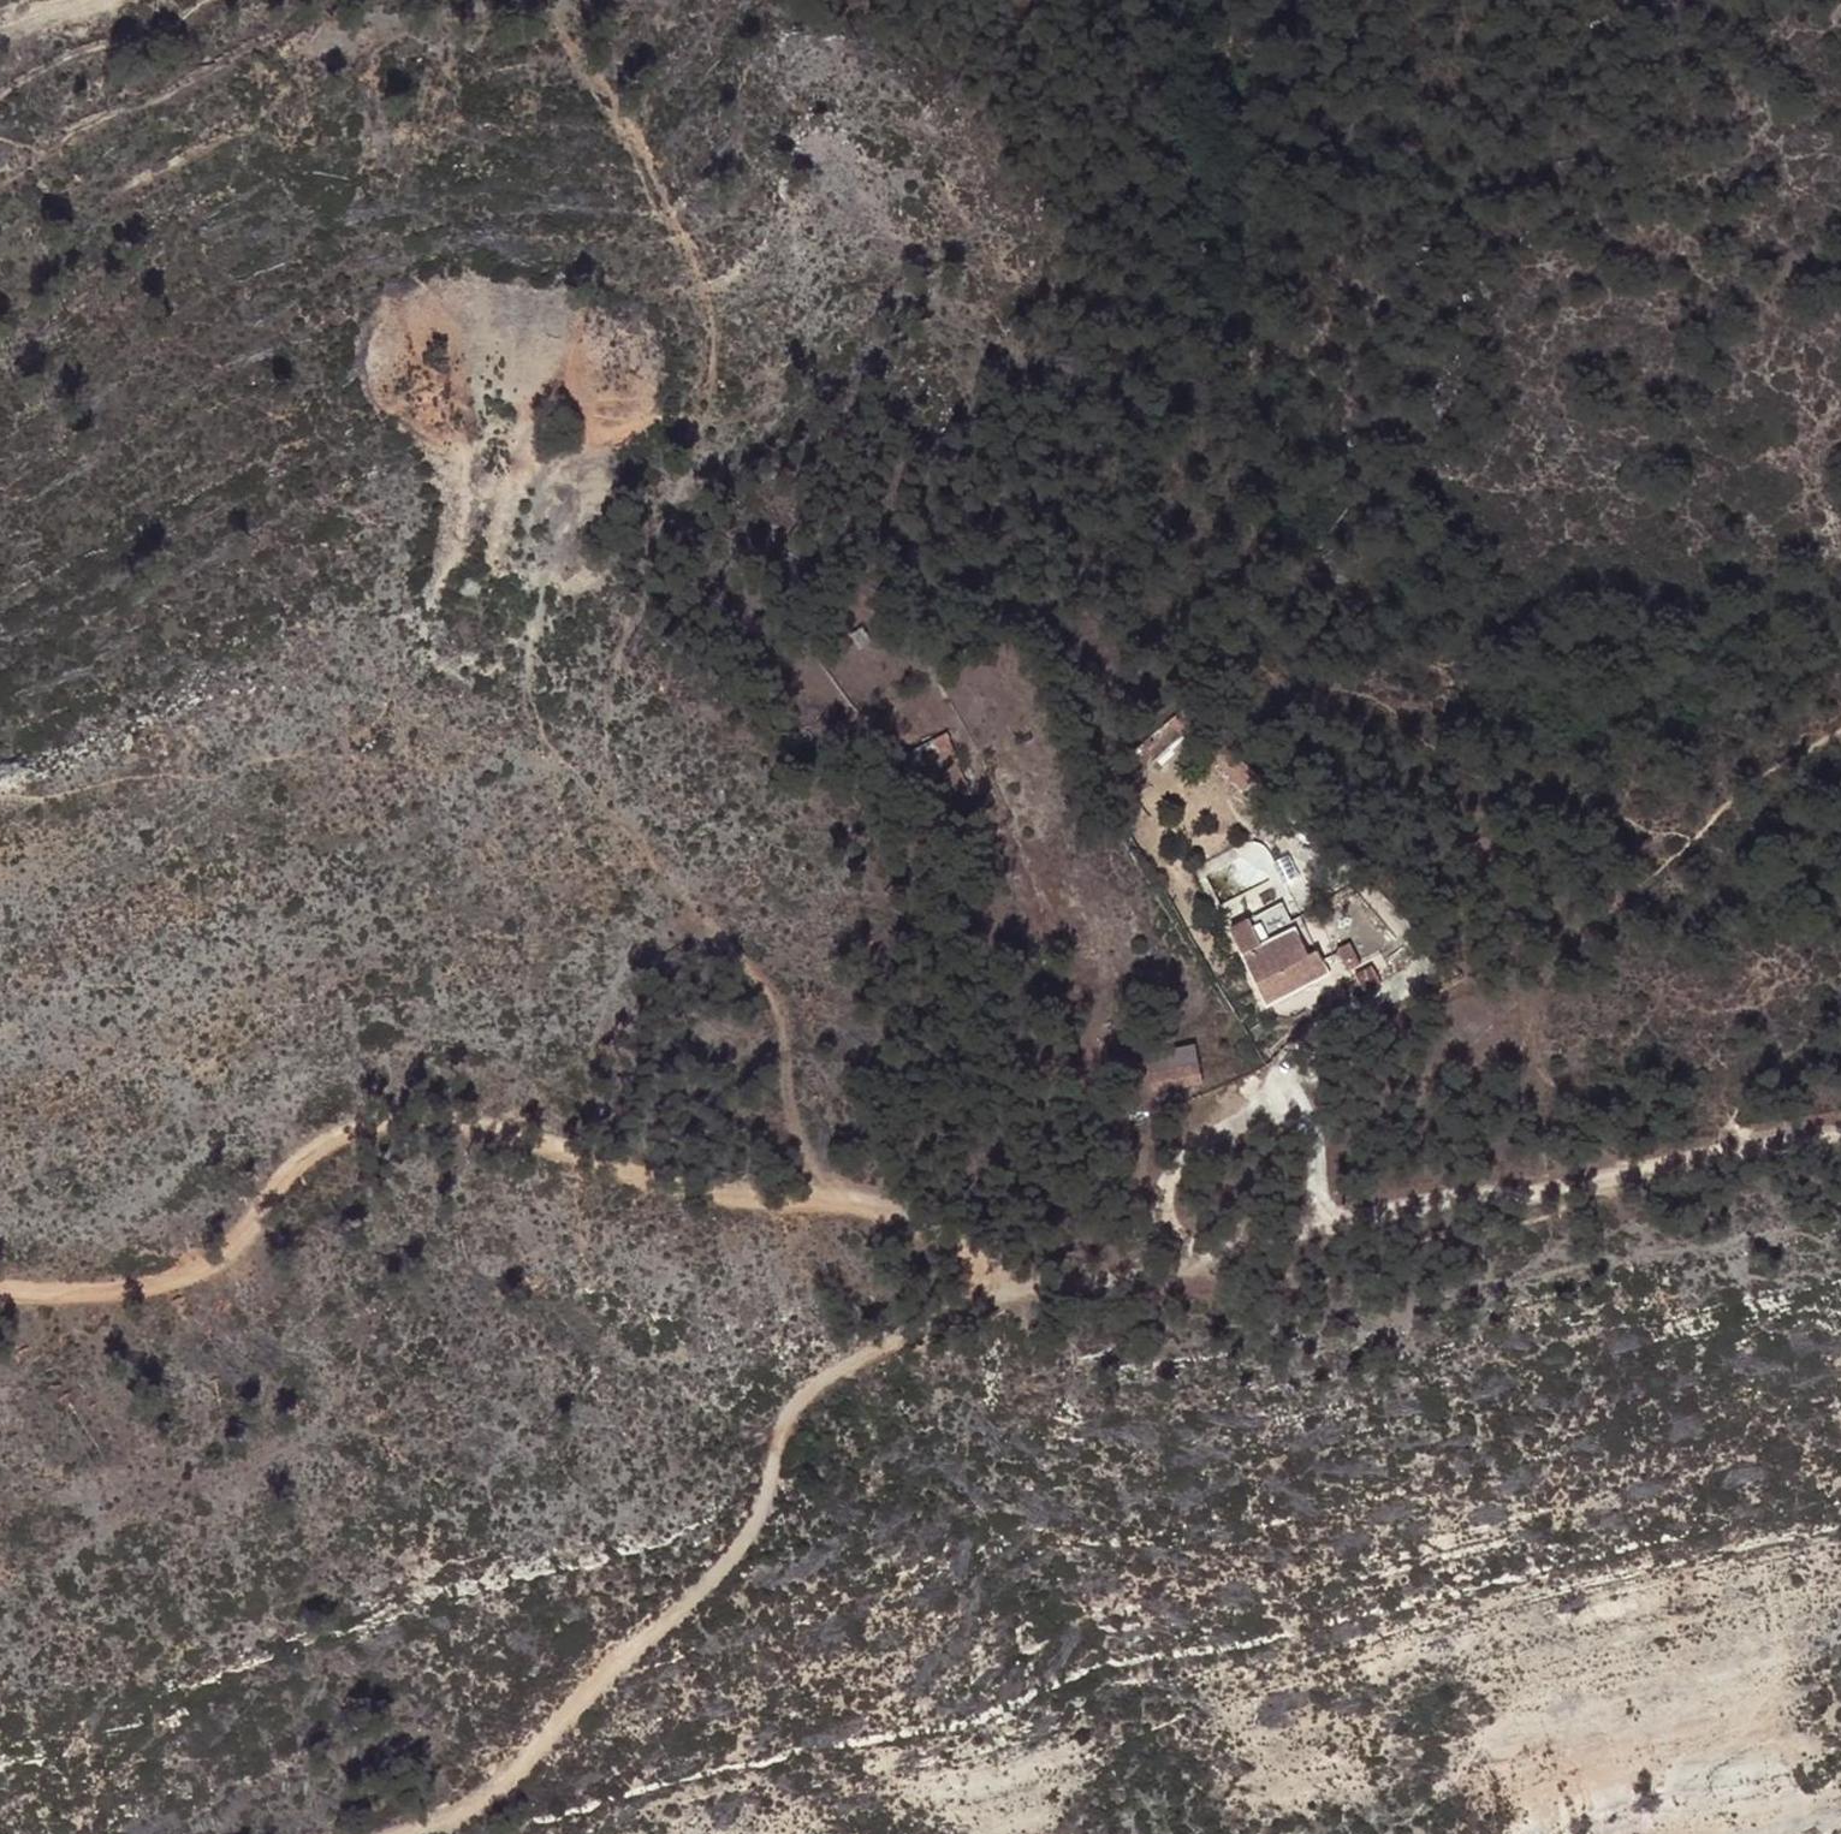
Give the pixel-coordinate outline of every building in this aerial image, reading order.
[(942,738),(897,763),(911,791),(958,768),(942,738)] [(1235,955),(1262,1011),(1327,976),(1313,951),(1304,955),(1291,928),(1289,929),(1278,907),(1227,932),(1238,954),(1235,955)] [(1199,1087),(1193,1050),(1142,1058),(1147,1095),(1199,1087)]
